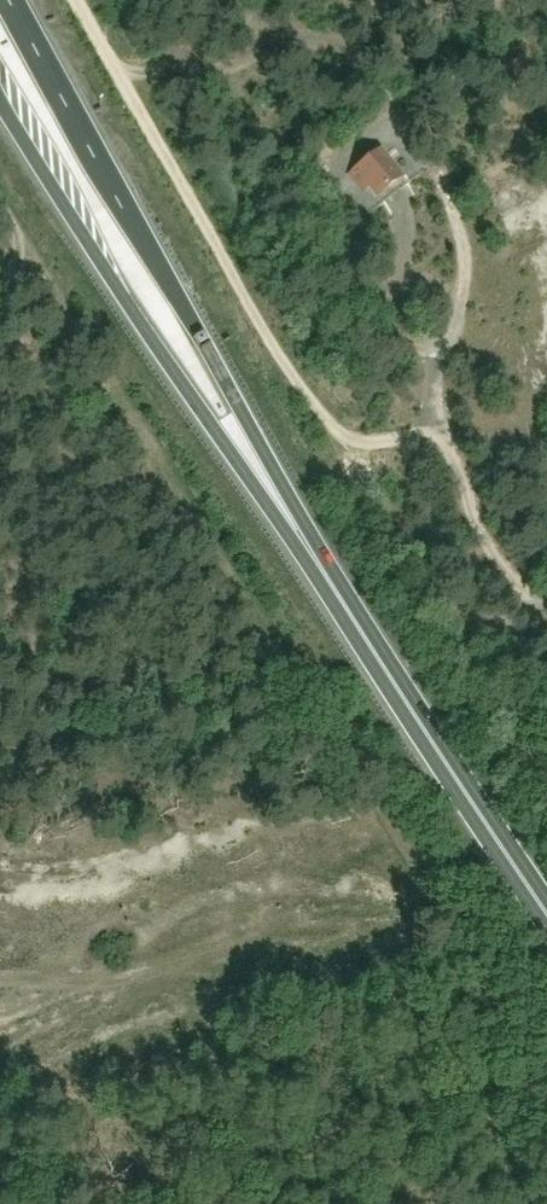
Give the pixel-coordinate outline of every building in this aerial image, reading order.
[(378,195),(401,177),(380,150),(350,174),(363,191),(370,185),(378,195)]
